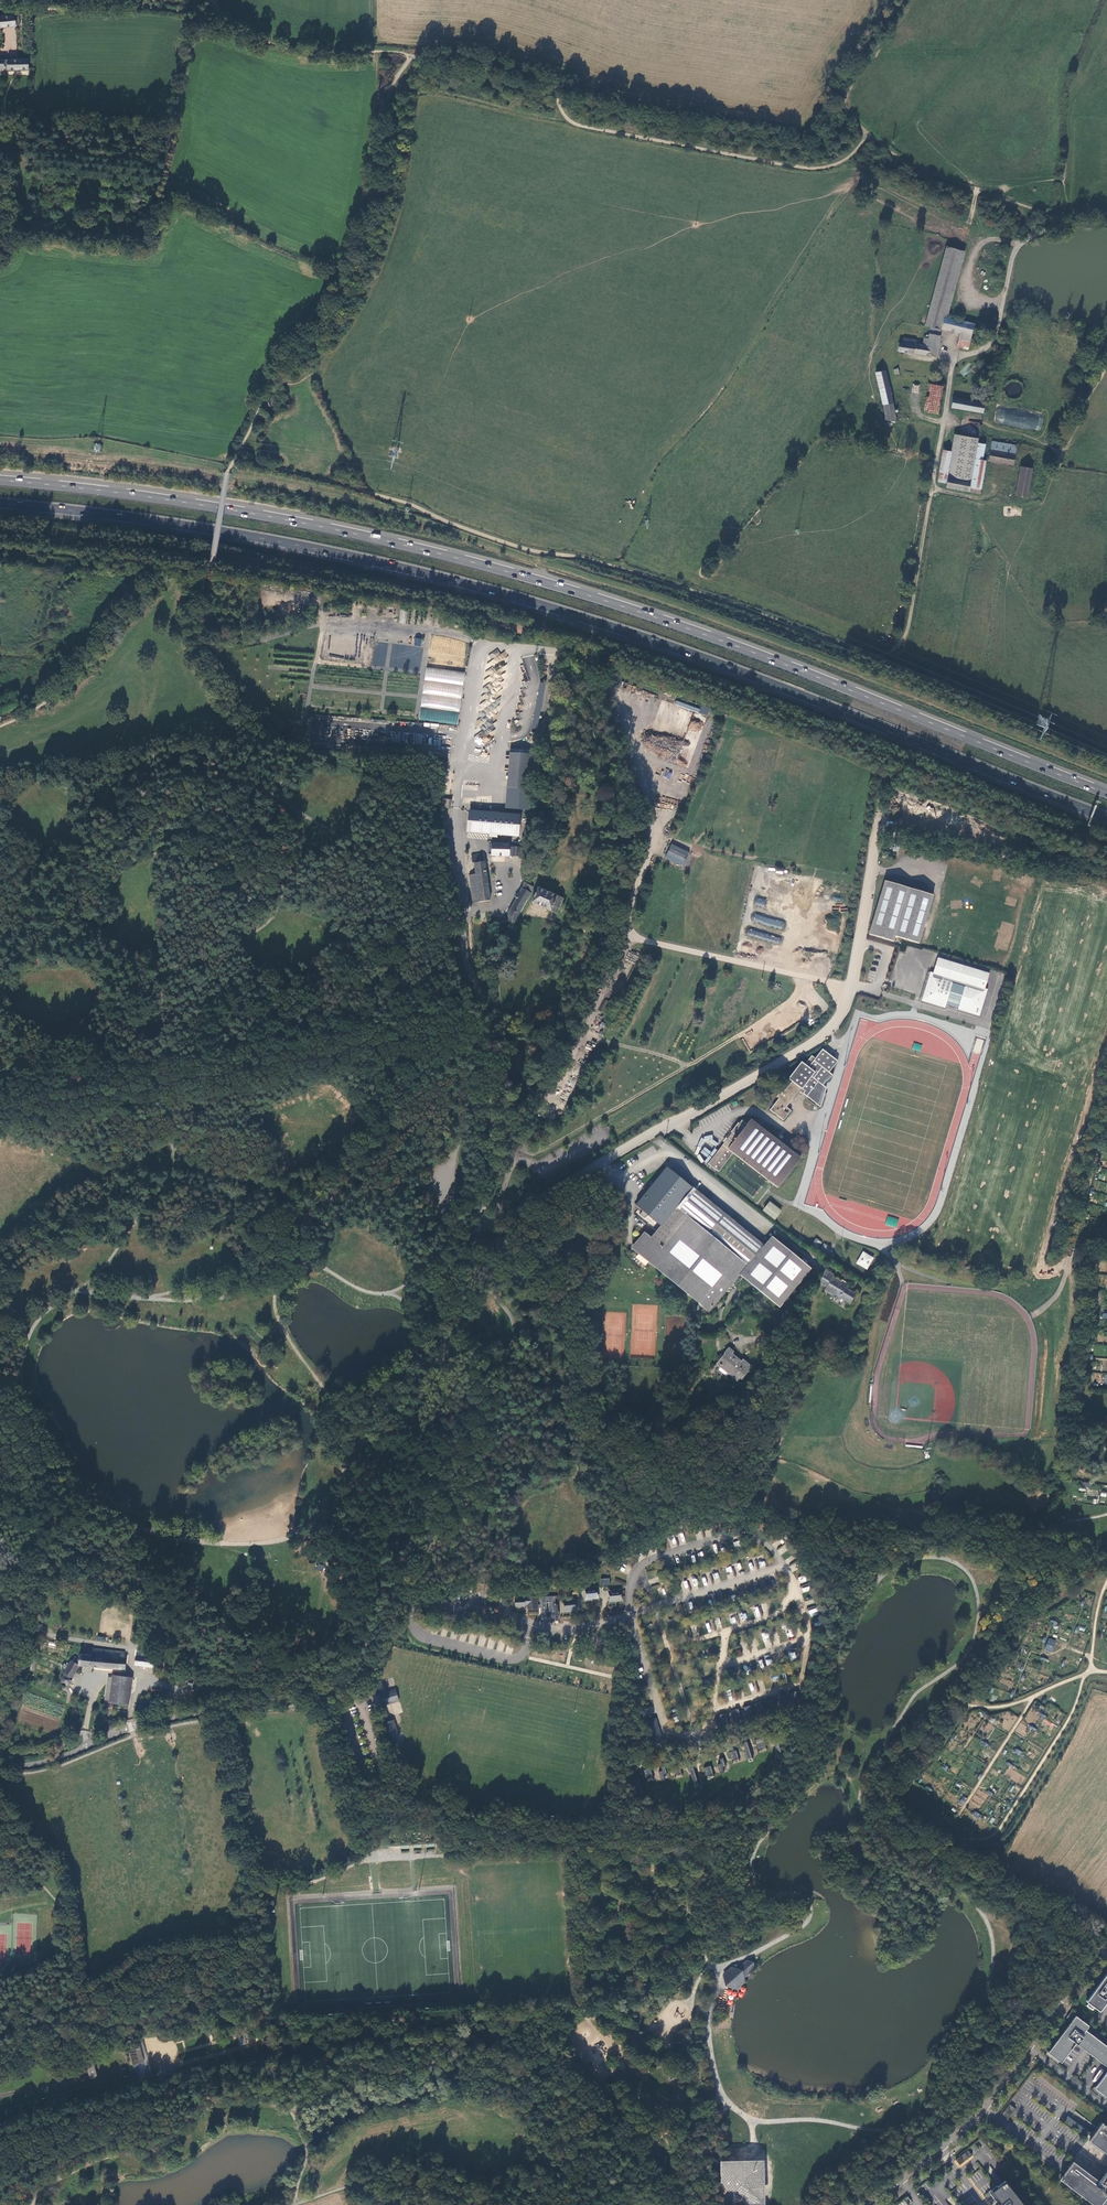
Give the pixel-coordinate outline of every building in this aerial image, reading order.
[(25,14),(0,17),(0,28),(18,26),(17,17),(23,17),(25,14)] [(60,14),(40,15),(42,25),(62,24),(60,14)] [(0,60),(0,68),(8,67),(8,70),(28,69),(28,59),(0,60)] [(939,329),(941,331),(941,329),(943,318),(959,251),(944,247),(924,326),(930,328),(939,329)] [(975,333),(977,324),(943,318),(941,329),(960,333),(971,336),(972,332),(975,333)] [(899,343),(898,350),(937,357),(941,331),(939,329),(930,328),(928,336),(928,339),(927,339),(923,339),(921,346),(914,344),(915,342),(904,339),(903,343),(899,343)] [(970,341),(971,336),(960,333),(959,339),(970,341)] [(968,348),(970,341),(959,339),(957,346),(968,348)] [(892,369),(885,370),(888,385),(895,383),(894,380),(892,369)] [(888,385),(885,370),(876,372),(885,414),(885,420),(896,421),(895,411),(888,385)] [(923,410),(936,413),(942,386),(929,384),(923,410)] [(951,407),(982,413),(985,403),(953,397),(951,407)] [(1016,410),(997,407),(994,423),(1037,430),(1039,416),(1029,414),(1029,419),(1023,418),(1022,423),(1014,422),(1016,410)] [(984,460),(985,444),(979,443),(979,442),(978,441),(978,443),(977,443),(978,439),(954,434),(951,451),(947,483),(946,487),(969,492),(976,459),(984,460)] [(988,461),(1013,465),(1014,461),(1016,446),(992,442),(990,451),(990,450),(988,461)] [(1041,465),(1043,450),(1016,446),(1014,461),(1041,465)] [(947,483),(951,451),(943,450),(938,481),(947,483)] [(985,460),(984,460),(976,459),(969,492),(971,492),(979,493),(983,471),(985,462),(985,460)] [(1026,499),(1033,468),(1021,466),(1017,485),(1015,496),(1017,497),(1026,499)] [(1017,485),(1006,483),(1004,494),(1009,495),(1008,499),(1017,501),(1017,497),(1015,496),(1017,485)] [(489,655),(492,660),(500,654),(497,650),(489,655)] [(501,661),(508,655),(504,651),(498,657),(501,661)] [(465,673),(426,668),(419,720),(457,726),(465,673)] [(537,729),(545,683),(540,682),(531,728),(537,729)] [(675,705),(707,716),(710,708),(677,697),(675,705)] [(528,756),(508,754),(506,789),(525,790),(528,756)] [(663,777),(670,779),(672,772),(665,770),(663,777)] [(532,791),(505,789),(503,809),(530,811),(532,791)] [(440,808),(449,809),(449,801),(441,800),(440,808)] [(469,839),(518,840),(518,820),(470,819),(469,839)] [(509,857),(509,847),(509,845),(492,844),(491,856),(509,857)] [(523,857),(523,849),(519,849),(520,848),(518,848),(519,847),(519,846),(518,845),(517,844),(515,844),(514,844),(513,845),(513,846),(513,847),(511,847),(511,857),(519,857),(520,857),(523,857)] [(664,860),(683,869),(690,854),(671,845),(664,860)] [(483,854),(471,856),(472,865),(474,864),(475,875),(469,876),(473,904),(490,901),(483,854)] [(870,934),(893,941),(895,936),(917,943),(933,894),(887,880),(870,934)] [(531,893),(533,888),(524,884),(522,888),(531,893)] [(531,893),(522,888),(510,911),(519,916),(526,901),(527,902),(531,893)] [(557,914),(558,913),(563,899),(537,889),(531,903),(557,914)] [(755,905),(764,907),(766,899),(757,897),(755,905)] [(1092,900),(1089,911),(1097,913),(1101,903),(1092,900)] [(517,920),(519,916),(510,911),(508,916),(508,917),(508,922),(516,924),(517,920)] [(783,927),(783,919),(755,916),(754,923),(783,927)] [(782,939),(748,928),(746,934),(780,945),(782,939)] [(635,964),(638,955),(628,952),(626,961),(635,964)] [(983,988),(988,973),(936,958),(932,973),(929,972),(921,1000),(943,1007),(944,1003),(950,983),(964,987),(958,1007),(957,1008),(973,1013),(974,1007),(980,1008),(986,989),(983,988)] [(964,987),(950,983),(944,1003),(958,1007),(964,987)] [(914,1042),(912,1049),(920,1051),(922,1045),(914,1042)] [(587,1043),(585,1048),(592,1051),(594,1046),(587,1043)] [(820,1107),(823,1097),(824,1094),(826,1088),(823,1086),(826,1082),(829,1080),(833,1076),(830,1073),(838,1062),(822,1050),(815,1059),(811,1057),(805,1065),(801,1062),(788,1079),(792,1082),(785,1091),(782,1089),(777,1096),(779,1098),(769,1111),(774,1114),(784,1121),(791,1111),(786,1108),(799,1091),(820,1107)] [(777,1188),(800,1158),(750,1120),(747,1124),(741,1120),(739,1123),(738,1122),(731,1132),(732,1133),(707,1164),(718,1172),(733,1153),(777,1188)] [(985,1138),(986,1126),(977,1125),(976,1137),(985,1138)] [(1000,1143),(1009,1146),(1012,1135),(1004,1132),(1000,1143)] [(1020,1151),(1028,1154),(1031,1143),(1023,1140),(1020,1151)] [(714,1148),(712,1152),(704,1147),(700,1152),(709,1159),(716,1150),(714,1148)] [(1034,1162),(1038,1158),(1034,1154),(1026,1162),(1030,1166),(1034,1162)] [(752,1196),(760,1187),(747,1174),(738,1183),(752,1196)] [(675,1206),(747,1265),(763,1245),(687,1182),(670,1201),(675,1206)] [(764,1211),(775,1220),(781,1212),(770,1203),(764,1211)] [(675,1206),(650,1236),(645,1232),(634,1246),(639,1249),(638,1251),(637,1252),(632,1258),(641,1264),(642,1263),(645,1266),(648,1262),(709,1311),(739,1274),(778,1306),(810,1267),(771,1236),(763,1245),(747,1265),(675,1206)] [(885,1224),(896,1227),(898,1219),(888,1216),(885,1224)] [(945,1232),(942,1243),(951,1246),(954,1234),(945,1232)] [(1003,1240),(1009,1249),(1014,1246),(1008,1237),(1003,1240)] [(817,1251),(820,1246),(814,1242),(811,1247),(817,1251)] [(819,1252),(826,1256),(831,1248),(824,1244),(819,1252)] [(973,1254),(981,1256),(984,1246),(975,1244),(973,1254)] [(996,1249),(993,1260),(1002,1263),(1005,1252),(996,1249)] [(856,1263),(867,1270),(874,1258),(863,1252),(856,1263)] [(855,1294),(846,1289),(849,1284),(842,1279),(839,1284),(836,1283),(835,1282),(836,1279),(832,1276),(833,1275),(825,1269),(820,1277),(817,1282),(826,1287),(824,1290),(839,1298),(840,1297),(850,1303),(855,1294)] [(718,1364),(738,1379),(740,1377),(742,1379),(752,1367),(743,1360),(741,1361),(732,1354),(733,1352),(729,1348),(725,1353),(725,1355),(718,1364)] [(316,1569),(322,1572),(325,1566),(318,1563),(316,1569)] [(595,1589),(585,1590),(587,1599),(596,1598),(595,1589)] [(619,1591),(609,1592),(610,1602),(620,1601),(619,1591)] [(527,1605),(527,1609),(537,1609),(536,1597),(515,1598),(515,1607),(524,1607),(524,1605),(527,1605)] [(553,1600),(543,1600),(544,1615),(553,1614),(553,1600)] [(573,1601),(563,1602),(564,1611),(574,1610),(573,1601)] [(815,1606),(808,1611),(811,1616),(818,1612),(815,1606)] [(1049,1638),(1044,1649),(1051,1652),(1056,1641),(1049,1638)] [(124,1652),(90,1649),(90,1655),(80,1654),(79,1659),(75,1657),(72,1661),(71,1661),(64,1674),(65,1674),(63,1676),(62,1677),(62,1681),(62,1682),(63,1683),(64,1684),(65,1684),(66,1685),(67,1685),(69,1684),(72,1681),(72,1680),(72,1679),(72,1678),(80,1665),(125,1670),(126,1659),(124,1659),(124,1652)] [(144,1657),(136,1656),(135,1665),(153,1667),(154,1659),(144,1658),(144,1657)] [(132,1678),(113,1675),(113,1677),(108,1677),(105,1699),(109,1700),(109,1703),(128,1705),(132,1678)] [(396,1689),(381,1694),(381,1695),(394,1692),(396,1699),(384,1703),(384,1705),(399,1701),(396,1689)] [(381,1695),(381,1694),(381,1693),(371,1696),(375,1708),(384,1705),(384,1703),(396,1699),(394,1692),(381,1695)] [(656,1718),(646,1721),(649,1730),(659,1727),(656,1718)] [(394,1728),(392,1720),(383,1722),(388,1737),(398,1734),(396,1727),(394,1728)] [(660,1731),(650,1734),(654,1746),(664,1743),(660,1731)] [(762,1737),(755,1740),(758,1749),(765,1747),(762,1737)] [(711,1766),(704,1768),(706,1776),(713,1774),(711,1766)] [(645,1782),(653,1780),(650,1768),(642,1770),(645,1782)] [(723,1974),(725,1983),(728,1984),(731,1981),(740,1984),(743,1982),(743,1979),(754,1969),(754,1964),(753,1963),(752,1963),(750,1962),(750,1960),(748,1958),(739,1966),(739,1967),(739,1968),(737,1970),(730,1968),(723,1974)] [(1087,2002),(1100,2011),(1106,2002),(1106,1974),(1087,2002)] [(728,1984),(725,1983),(725,1986),(736,1990),(741,1986),(744,1983),(743,1982),(740,1984),(731,1981),(728,1984)] [(1061,2063),(1076,2044),(1106,2067),(1106,2047),(1086,2030),(1089,2026),(1076,2016),(1048,2053),(1061,2063)] [(151,2074),(141,2038),(138,2038),(138,2039),(144,2062),(144,2063),(147,2075),(151,2074)] [(133,2065),(144,2063),(144,2062),(138,2039),(126,2042),(133,2065)] [(85,2060),(90,2079),(97,2077),(92,2058),(85,2060)] [(1095,2088),(1106,2098),(1106,2072),(1095,2088)] [(136,2073),(130,2074),(134,2088),(140,2087),(136,2073)] [(1002,2113),(1007,2117),(1015,2107),(1009,2103),(1002,2113)] [(1066,2115),(1062,2121),(1084,2138),(1089,2132),(1070,2118),(1066,2115)] [(1089,2141),(1106,2155),(1106,2127),(1103,2124),(1089,2141)] [(968,2149),(955,2160),(960,2165),(973,2155),(968,2149)] [(720,2160),(720,2180),(721,2204),(744,2203),(748,2203),(764,2203),(763,2160),(731,2160),(720,2160)] [(1097,2180),(1074,2162),(1060,2180),(1093,2204),(1106,2204),(1106,2167),(1097,2180)] [(720,2180),(712,2180),(713,2204),(744,2204),(744,2203),(721,2204),(720,2180)] [(991,2192),(1000,2203),(997,2204),(1024,2204),(1005,2181),(996,2188),(991,2192)]
